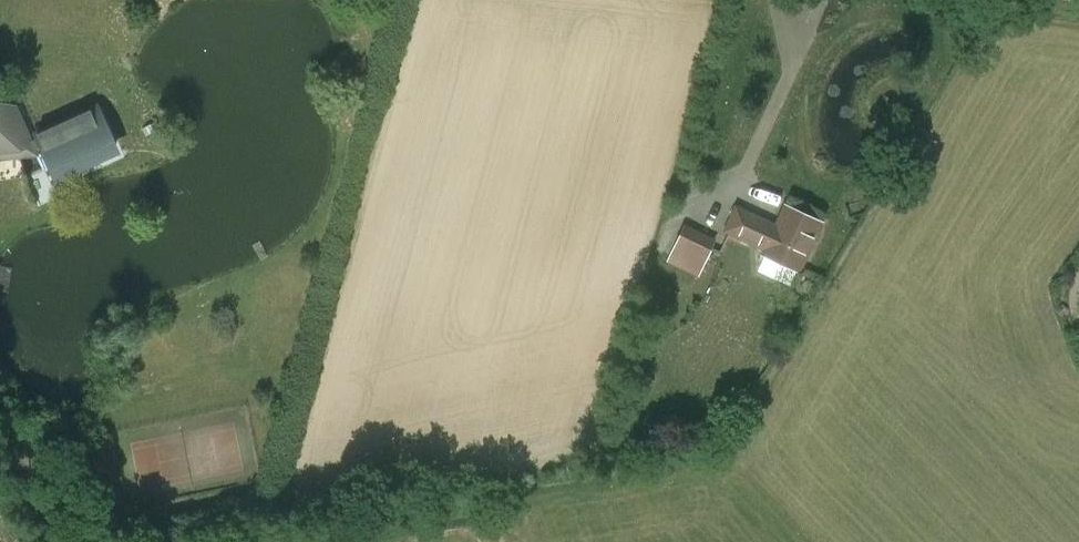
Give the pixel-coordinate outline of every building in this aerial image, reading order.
[(17,156),(40,146),(56,181),(121,151),(99,102),(34,132),(36,138),(30,140),(14,105),(0,102),(0,159),(17,156)] [(786,206),(777,226),(737,206),(725,230),(765,250),(763,254),(799,272),(822,224),(786,206)] [(716,240),(686,226),(669,264),(699,277),(716,240)]
